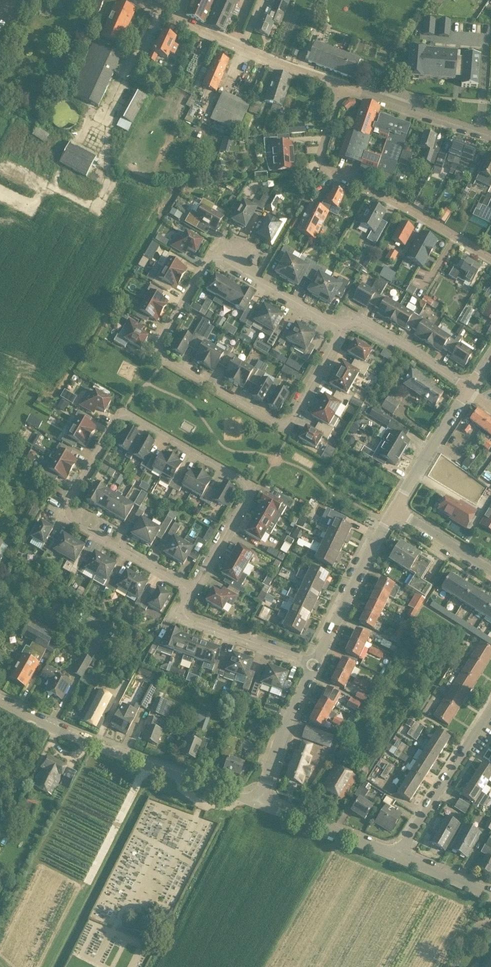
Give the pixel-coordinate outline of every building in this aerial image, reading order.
[(53,0),(36,0),(35,2),(48,9),(53,0)] [(80,8),(81,5),(98,12),(104,0),(63,0),(80,8)] [(204,23),(214,0),(193,0),(186,16),(204,23)] [(224,33),(239,0),(219,0),(208,26),(224,33)] [(268,37),(274,24),(280,26),(288,5),(276,0),(267,21),(260,18),(254,32),(268,37)] [(117,2),(101,36),(120,45),(135,10),(117,2)] [(425,19),(423,35),(434,36),(435,20),(425,19)] [(450,21),(440,20),(439,36),(449,37),(450,21)] [(167,58),(170,53),(174,55),(178,47),(173,45),(176,39),(162,32),(157,43),(154,42),(150,51),(151,52),(148,60),(147,59),(144,65),(154,69),(157,64),(154,62),(158,54),(167,58)] [(315,44),(308,62),(353,79),(360,60),(315,44)] [(121,58),(92,45),(69,94),(98,107),(121,58)] [(426,49),(410,48),(408,78),(424,79),(424,78),(454,81),(454,79),(462,79),(461,87),(477,88),(480,56),(464,55),(463,60),(456,59),(457,53),(426,50),(426,49)] [(215,92),(223,75),(222,75),(228,61),(217,56),(211,69),(203,66),(193,88),(201,91),(203,87),(215,92)] [(264,102),(273,104),(283,76),(274,73),(264,102)] [(291,78),(283,76),(273,104),(271,112),(279,115),(282,107),(291,78)] [(128,132),(132,124),(146,98),(134,90),(120,118),(116,125),(128,132)] [(188,105),(192,107),(186,119),(191,122),(198,109),(193,105),(196,100),(191,98),(188,105)] [(357,106),(356,98),(345,101),(347,108),(357,106)] [(62,130),(64,130),(67,130),(69,130),(71,129),(72,128),(73,127),(75,126),(76,125),(77,124),(77,123),(78,121),(79,119),(79,118),(79,115),(79,113),(79,111),(78,109),(77,108),(75,106),(74,104),(71,103),(69,102),(67,101),(65,101),(63,101),(61,102),(60,102),(58,103),(56,104),(55,105),(54,106),(53,108),(52,109),(51,111),(50,113),(50,114),(50,116),(50,118),(51,119),(51,121),(52,122),(53,124),(54,125),(54,126),(56,127),(58,128),(59,129),(62,130)] [(263,105),(252,102),(249,112),(251,112),(250,113),(259,116),(263,105)] [(345,159),(360,165),(365,152),(370,135),(374,125),(380,108),(363,102),(352,133),(348,132),(339,157),(345,159)] [(365,152),(360,165),(369,167),(366,175),(390,183),(409,127),(380,117),(377,126),(374,125),(370,135),(386,141),(381,157),(365,152)] [(289,124),(290,134),(305,133),(304,123),(289,124)] [(47,140),(50,132),(37,127),(34,135),(47,140)] [(422,161),(430,164),(434,153),(438,154),(441,142),(435,141),(436,136),(424,132),(419,148),(426,150),(422,161)] [(277,139),(263,139),(265,159),(273,159),(293,157),(292,144),(277,145),(277,139)] [(453,163),(451,170),(456,172),(465,146),(453,142),(448,155),(449,155),(447,161),(453,163)] [(97,158),(69,144),(59,163),(86,178),(97,158)] [(465,146),(456,172),(462,174),(464,167),(471,169),(473,168),(477,157),(474,156),(476,150),(465,146)] [(399,164),(408,167),(412,154),(403,151),(399,164)] [(447,154),(440,152),(435,165),(442,167),(447,154)] [(490,187),(490,157),(488,156),(475,180),(490,188),(490,187)] [(269,172),(273,172),(274,172),(294,171),(293,157),(273,159),(265,159),(269,172)] [(345,194),(333,189),(329,197),(326,196),(320,209),(310,204),(297,231),(315,240),(328,213),(337,217),(340,210),(337,209),(345,194)] [(273,192),(269,199),(264,209),(272,214),(281,196),(273,192)] [(490,224),(490,211),(487,208),(490,199),(490,195),(488,194),(481,206),(482,206),(479,212),(476,210),(473,216),(490,224)] [(262,211),(264,209),(269,199),(263,195),(258,203),(253,200),(250,207),(243,202),(232,221),(244,228),(256,208),(262,211)] [(214,231),(216,229),(219,228),(222,223),(221,220),(222,218),(210,211),(213,207),(202,201),(194,214),(191,212),(185,223),(196,229),(200,223),(214,231)] [(375,229),(380,220),(384,213),(370,205),(359,225),(371,231),(366,240),(375,245),(382,233),(375,229)] [(447,206),(444,211),(450,215),(453,210),(447,206)] [(182,214),(172,209),(169,214),(179,220),(182,214)] [(266,244),(267,242),(272,244),(285,221),(276,215),(273,222),(267,218),(257,236),(259,237),(258,239),(266,244)] [(392,240),(404,247),(414,230),(401,223),(392,240)] [(182,254),(185,249),(195,254),(196,252),(198,252),(199,249),(199,247),(202,242),(185,233),(181,241),(176,238),(170,247),(182,254)] [(437,242),(421,233),(406,259),(422,268),(437,242)] [(168,241),(158,235),(155,240),(165,246),(168,241)] [(275,274),(286,280),(297,262),(291,258),(294,252),(284,246),(277,259),(282,262),(275,274)] [(378,251),(369,246),(365,254),(374,259),(378,251)] [(386,259),(393,263),(398,254),(391,250),(386,259)] [(160,268),(180,280),(186,270),(180,267),(183,261),(169,253),(165,259),(165,258),(160,268)] [(309,277),(316,264),(300,255),(297,262),(286,280),(297,286),(304,274),(309,277)] [(139,265),(144,268),(148,261),(143,258),(139,265)] [(471,284),(474,279),(480,269),(466,261),(461,271),(454,267),(448,277),(456,281),(457,279),(464,284),(465,281),(471,284)] [(308,292),(319,299),(329,280),(323,276),(327,270),(316,264),(309,277),(315,280),(308,292)] [(359,273),(362,267),(357,264),(353,269),(359,273)] [(152,283),(166,291),(169,286),(175,289),(180,280),(160,268),(152,283)] [(395,275),(384,268),(380,276),(391,282),(395,275)] [(206,291),(216,297),(224,282),(215,276),(206,291)] [(335,283),(329,280),(319,299),(329,305),(335,295),(340,298),(349,283),(339,277),(335,283)] [(361,285),(353,300),(367,308),(369,304),(374,307),(380,296),(386,286),(377,280),(371,290),(361,285)] [(233,287),(224,282),(216,297),(225,302),(233,287)] [(417,289),(410,285),(406,292),(413,296),(417,289)] [(144,302),(162,312),(167,303),(158,297),(161,292),(150,286),(147,291),(150,293),(144,302)] [(233,287),(225,302),(234,308),(243,292),(233,287)] [(239,322),(245,325),(251,314),(245,311),(253,297),(243,291),(243,292),(234,308),(244,313),(239,322)] [(385,299),(380,296),(374,307),(379,310),(377,314),(390,321),(399,306),(386,298),(385,299)] [(433,302),(425,296),(422,301),(430,306),(433,302)] [(156,322),(162,312),(144,302),(139,312),(136,310),(133,316),(144,322),(147,317),(156,322)] [(482,316),(490,321),(490,302),(482,316)] [(204,316),(209,308),(204,305),(199,313),(204,316)] [(406,310),(399,306),(390,321),(404,329),(406,326),(411,329),(418,317),(413,314),(415,309),(409,305),(406,310)] [(264,307),(263,306),(256,317),(251,314),(245,325),(250,328),(251,327),(261,332),(272,312),(269,310),(269,308),(266,306),(264,307)] [(459,319),(466,325),(477,312),(471,307),(459,319)] [(207,317),(214,321),(217,315),(210,311),(207,317)] [(261,332),(270,337),(266,344),(272,347),(281,331),(276,328),(282,317),(281,316),(280,315),(277,313),(276,313),(272,312),(261,332)] [(226,320),(220,316),(216,324),(222,327),(226,320)] [(437,329),(418,317),(411,329),(416,332),(414,335),(427,344),(437,329)] [(172,351),(182,357),(189,346),(194,348),(200,338),(209,323),(202,319),(191,339),(182,334),(172,351)] [(128,333),(124,340),(140,350),(147,338),(137,332),(140,327),(129,320),(123,330),(128,333)] [(286,341),(295,347),(305,330),(302,328),(302,326),(299,324),(297,326),(295,325),(289,336),(283,333),(277,344),(283,347),(286,341)] [(450,337),(437,329),(427,344),(440,352),(442,349),(447,352),(454,341),(449,338),(450,337)] [(308,332),(305,330),(295,347),(305,352),(302,358),(307,361),(313,350),(308,347),(314,336),(313,335),(313,332),(310,331),(308,332)] [(206,341),(200,338),(194,348),(199,351),(194,361),(203,366),(213,349),(204,343),(206,341)] [(464,367),(473,352),(460,344),(462,341),(456,338),(454,341),(447,352),(452,355),(450,359),(464,367)] [(349,352),(348,354),(357,360),(354,365),(366,371),(369,366),(364,363),(371,351),(355,342),(352,347),(350,348),(349,350),(349,352)] [(223,365),(230,355),(233,349),(227,346),(223,354),(213,349),(203,366),(213,372),(218,363),(223,365)] [(270,349),(265,346),(262,352),(267,355),(270,349)] [(269,356),(277,360),(280,355),(272,350),(269,356)] [(390,359),(393,354),(385,350),(382,355),(390,359)] [(235,358),(230,355),(223,365),(229,368),(223,378),(233,383),(243,366),(233,360),(235,358)] [(342,364),(336,375),(352,384),(358,374),(363,377),(366,371),(354,365),(351,370),(342,364)] [(253,382),(259,371),(254,368),(252,371),(243,366),(233,383),(243,389),(248,379),(253,382)] [(281,372),(288,376),(291,370),(284,366),(281,372)] [(412,370),(403,385),(435,406),(443,394),(430,386),(432,383),(412,370)] [(258,401),(262,403),(269,391),(272,386),(262,380),(265,375),(259,371),(253,382),(258,385),(252,397),(253,398),(253,399),(256,401),(258,401)] [(339,391),(336,396),(348,403),(351,398),(346,395),(352,384),(336,375),(329,386),(339,391)] [(275,380),(272,386),(269,391),(274,394),(267,406),(268,407),(269,408),(272,410),(273,410),(278,412),(288,395),(277,389),(280,384),(275,380)] [(74,404),(79,396),(66,389),(62,397),(74,404)] [(91,413),(94,408),(104,413),(105,410),(107,410),(108,407),(108,406),(111,401),(94,392),(91,397),(86,394),(79,406),(91,413)] [(324,396),(317,407),(334,416),(340,405),(345,408),(348,403),(336,396),(333,401),(324,396)] [(392,416),(400,404),(388,397),(381,408),(392,416)] [(362,404),(351,398),(348,403),(359,409),(362,404)] [(61,401),(57,408),(64,411),(68,404),(61,401)] [(370,406),(365,414),(387,427),(392,420),(370,406)] [(321,423),(318,428),(330,435),(333,430),(328,427),(334,416),(317,407),(311,417),(321,423)] [(78,418),(72,428),(89,438),(95,428),(86,423),(89,418),(78,411),(75,417),(78,418)] [(470,421),(466,425),(470,428),(472,430),(476,425),(481,429),(489,419),(478,411),(470,421)] [(42,422),(36,419),(33,425),(39,428),(42,422)] [(481,429),(490,437),(490,421),(489,419),(481,429)] [(359,428),(353,425),(349,432),(355,435),(359,428)] [(89,438),(72,428),(67,437),(64,436),(61,441),(72,447),(75,442),(84,447),(89,438)] [(327,440),(330,435),(318,428),(315,433),(305,428),(299,440),(315,449),(322,437),(327,440)] [(124,458),(129,461),(136,450),(131,447),(137,435),(136,434),(135,432),(132,431),(131,431),(127,429),(125,432),(124,432),(122,435),(123,437),(117,446),(127,452),(124,458)] [(380,441),(382,442),(385,444),(402,454),(409,443),(387,429),(380,441)] [(31,448),(43,455),(44,452),(35,447),(41,437),(38,435),(31,448)] [(142,438),(136,450),(129,461),(130,461),(133,456),(143,461),(140,467),(145,470),(152,459),(146,456),(153,444),(151,443),(151,441),(148,440),(147,440),(142,438)] [(481,445),(485,447),(489,442),(485,439),(481,445)] [(22,454),(26,447),(18,442),(13,449),(22,454)] [(59,451),(53,461),(70,471),(76,461),(67,456),(70,451),(59,444),(56,450),(59,451)] [(385,444),(378,456),(395,466),(402,454),(385,444)] [(360,453),(371,459),(374,454),(364,448),(360,453)] [(328,461),(332,455),(325,451),(322,458),(328,461)] [(157,462),(152,459),(145,470),(151,473),(152,470),(162,475),(172,458),(162,452),(157,462)] [(35,458),(29,454),(24,463),(31,467),(35,458)] [(172,458),(162,475),(158,482),(173,490),(181,476),(176,473),(181,463),(172,458)] [(467,458),(462,465),(468,469),(473,462),(467,458)] [(70,471),(53,461),(48,470),(45,469),(42,474),(53,480),(56,475),(65,480),(70,471)] [(186,479),(181,476),(173,490),(178,493),(182,487),(191,492),(201,475),(191,469),(186,479)] [(124,477),(121,475),(116,484),(120,486),(124,477)] [(201,475),(191,492),(201,498),(199,501),(204,504),(211,493),(205,490),(211,480),(201,475)] [(126,484),(132,487),(135,481),(130,478),(126,484)] [(95,507),(104,491),(106,487),(100,483),(98,487),(95,485),(85,501),(95,507)] [(211,493),(204,504),(210,507),(213,501),(223,507),(233,490),(229,488),(229,486),(226,484),(224,485),(223,484),(216,496),(211,493)] [(114,496),(104,491),(95,507),(96,506),(105,511),(114,496)] [(116,492),(114,496),(105,511),(114,517),(123,501),(120,499),(122,496),(116,492)] [(139,508),(147,495),(141,492),(133,505),(139,508)] [(260,505),(261,505),(281,517),(286,507),(290,509),(294,502),(284,497),(280,503),(265,495),(260,505)] [(449,519),(465,529),(476,512),(460,502),(457,505),(445,498),(437,510),(450,518),(449,519)] [(123,501),(114,517),(124,522),(133,507),(123,501)] [(32,527),(41,509),(32,504),(23,522),(32,527)] [(261,505),(255,515),(275,526),(281,517),(261,505)] [(138,539),(140,541),(150,525),(140,519),(143,513),(139,511),(132,522),(137,524),(131,535),(133,537),(133,538),(136,540),(138,539)] [(331,511),(328,518),(334,520),(329,530),(349,540),(351,536),(349,535),(352,529),(340,523),(343,517),(331,511)] [(490,512),(488,511),(480,525),(490,532),(490,511),(490,512)] [(250,524),(265,533),(270,536),(275,526),(255,515),(250,524)] [(159,530),(150,525),(140,541),(143,542),(143,544),(146,546),(147,545),(150,546),(156,535),(161,538),(172,520),(167,517),(159,530)] [(306,520),(301,517),(298,524),(303,527),(306,520)] [(212,520),(208,526),(214,530),(218,523),(212,520)] [(45,554),(52,542),(46,539),(52,529),(49,528),(49,526),(46,525),(45,525),(40,523),(31,539),(43,546),(39,551),(45,554)] [(260,543),(265,533),(250,524),(244,534),(260,543)] [(170,558),(173,560),(182,543),(173,538),(179,528),(173,525),(164,540),(170,543),(163,554),(166,556),(166,557),(169,559),(170,558)] [(325,539),(342,548),(345,542),(348,543),(349,540),(329,530),(327,534),(325,539)] [(57,545),(52,542),(45,554),(50,557),(53,552),(64,558),(73,541),(62,535),(57,545)] [(179,564),(180,564),(183,565),(189,554),(198,559),(207,544),(198,539),(196,543),(186,538),(182,543),(173,560),(175,561),(176,563),(179,564)] [(290,547),(293,541),(287,538),(283,543),(290,547)] [(313,542),(311,546),(340,559),(342,555),(339,554),(342,548),(325,539),(322,546),(313,542)] [(74,575),(76,572),(83,560),(78,557),(84,548),(73,541),(64,558),(74,564),(69,572),(74,575)] [(389,561),(414,576),(407,588),(425,599),(432,587),(422,580),(432,563),(400,543),(400,544),(401,545),(391,561),(390,560),(389,561)] [(237,546),(232,556),(247,565),(253,555),(237,546)] [(338,563),(340,559),(311,546),(309,550),(318,554),(315,560),(333,568),(335,562),(338,563)] [(285,556),(270,548),(267,552),(282,561),(285,556)] [(88,563),(83,560),(76,572),(82,575),(85,570),(95,576),(104,560),(94,553),(88,563)] [(232,556),(226,565),(242,574),(247,565),(232,556)] [(92,581),(108,590),(115,578),(110,575),(115,566),(104,560),(95,576),(92,581)] [(246,577),(242,574),(226,565),(221,575),(241,587),(246,577)] [(306,578),(327,587),(328,584),(326,582),(329,576),(311,568),(308,574),(306,578)] [(120,581),(115,578),(108,590),(113,593),(116,588),(127,594),(136,578),(125,572),(120,581)] [(441,589),(452,597),(461,582),(450,575),(451,575),(450,575),(447,579),(444,584),(441,589)] [(134,605),(139,608),(146,597),(141,594),(147,584),(136,578),(127,594),(137,600),(134,605)] [(302,587),(320,596),(322,590),(325,591),(327,587),(306,578),(305,582),(302,587)] [(266,579),(263,585),(269,589),(271,587),(269,586),(271,582),(266,579)] [(380,580),(374,591),(393,600),(398,589),(380,580)] [(461,582),(452,597),(463,603),(472,589),(461,582)] [(260,593),(266,596),(269,590),(264,587),(260,593)] [(297,597),(317,607),(319,603),(317,602),(320,596),(302,587),(299,593),(297,597)] [(463,603),(473,610),(483,596),(472,589),(463,603)] [(146,597),(139,608),(145,611),(148,606),(159,613),(165,604),(166,603),(168,601),(167,599),(169,597),(157,590),(151,600),(146,597)] [(231,607),(237,597),(225,591),(222,596),(212,590),(205,602),(222,612),(226,604),(231,607)] [(374,591),(369,602),(383,609),(386,603),(390,605),(393,600),(374,591)] [(411,608),(417,612),(425,599),(419,596),(411,608)] [(484,617),(490,607),(490,601),(483,596),(473,610),(484,617)] [(292,607),(310,616),(313,610),(315,611),(317,607),(297,597),(292,607)] [(369,602),(364,612),(378,619),(383,609),(369,602)] [(430,607),(437,612),(440,607),(433,602),(430,607)] [(284,603),(279,613),(286,616),(288,617),(308,627),(310,623),(307,621),(310,616),(292,607),(284,603)] [(413,619),(417,612),(411,608),(407,615),(413,619)] [(444,616),(452,621),(455,616),(447,611),(444,616)] [(113,618),(119,622),(123,615),(117,612),(113,618)] [(372,630),(378,619),(364,612),(358,623),(372,630)] [(455,616),(452,621),(459,625),(462,620),(455,616)] [(306,631),(308,627),(288,617),(283,627),(301,635),(304,629),(306,631)] [(403,621),(399,628),(405,632),(409,624),(403,621)] [(22,636),(33,642),(46,650),(52,653),(61,636),(41,624),(39,627),(30,622),(22,636)] [(466,630),(473,634),(476,630),(469,625),(466,630)] [(398,644),(400,640),(405,632),(399,628),(394,636),(392,635),(390,640),(398,644)] [(171,657),(173,652),(179,635),(179,634),(169,630),(163,646),(160,645),(156,652),(171,657)] [(476,630),(473,634),(481,639),(484,634),(476,630)] [(350,642),(363,648),(369,637),(355,631),(350,642)] [(173,652),(183,656),(189,639),(179,635),(173,652)] [(160,645),(162,641),(157,638),(151,649),(156,652),(160,645)] [(191,664),(193,659),(199,643),(189,639),(183,656),(184,656),(182,661),(191,664)] [(383,640),(380,645),(390,650),(392,644),(383,640)] [(25,687),(38,664),(46,650),(33,642),(29,649),(27,647),(9,678),(25,687)] [(358,659),(363,648),(350,642),(345,652),(358,659)] [(209,646),(199,643),(193,659),(203,663),(209,646)] [(484,666),(484,665),(489,657),(490,658),(490,649),(480,643),(471,658),(484,666)] [(211,674),(217,676),(221,664),(215,662),(220,650),(209,646),(203,663),(214,667),(211,674)] [(369,653),(375,656),(378,650),(371,647),(369,653)] [(384,653),(378,650),(375,656),(381,659),(384,653)] [(217,676),(233,682),(241,658),(238,657),(237,655),(234,654),(232,655),(231,654),(227,666),(221,664),(217,676)] [(72,673),(82,678),(92,661),(82,655),(72,673)] [(245,659),(241,658),(233,682),(243,686),(242,689),(248,691),(253,676),(248,674),(252,662),(251,661),(250,660),(247,659),(245,659)] [(471,658),(461,672),(475,680),(480,672),(482,673),(486,666),(484,665),(484,666),(471,658)] [(336,671),(349,678),(355,667),(341,660),(336,671)] [(169,664),(166,672),(176,675),(178,670),(172,667),(172,666),(169,664)] [(51,682),(46,691),(61,699),(70,682),(54,674),(56,671),(47,666),(42,677),(51,682)] [(260,685),(271,688),(277,671),(273,669),(273,668),(269,667),(268,667),(267,667),(262,679),(257,677),(250,695),(256,697),(260,685)] [(277,671),(271,688),(269,694),(284,699),(287,693),(282,691),(287,674),(286,674),(285,672),(282,671),(281,672),(277,671)] [(344,689),(349,678),(336,671),(330,682),(344,689)] [(461,672),(452,687),(465,695),(471,686),(472,687),(476,681),(475,680),(461,672)] [(192,675),(190,683),(196,685),(199,678),(192,675)] [(94,689),(97,683),(87,677),(84,683),(94,689)] [(353,683),(360,686),(363,680),(356,677),(353,683)] [(369,684),(363,680),(360,686),(366,690),(369,684)] [(148,683),(137,705),(140,706),(146,709),(157,688),(148,683)] [(452,687),(443,702),(456,710),(462,701),(463,702),(467,696),(465,695),(452,687)] [(321,699),(334,707),(340,696),(327,689),(321,699)] [(96,690),(81,720),(99,729),(115,700),(96,690)] [(368,696),(358,692),(355,697),(365,702),(368,696)] [(167,717),(172,704),(156,698),(151,712),(167,717)] [(321,699),(315,710),(328,717),(334,720),(332,723),(339,726),(342,720),(335,717),(336,715),(331,712),(334,707),(321,699)] [(361,704),(351,699),(347,707),(356,712),(361,704)] [(458,711),(456,710),(443,702),(433,717),(448,726),(448,725),(447,724),(452,716),(454,717),(458,711)] [(126,734),(140,706),(137,705),(136,704),(133,710),(122,705),(111,725),(119,729),(118,730),(126,734)] [(265,704),(263,710),(278,716),(280,710),(265,704)] [(323,728),(328,717),(315,710),(309,721),(323,728)] [(202,724),(199,731),(204,733),(211,715),(205,713),(205,714),(197,712),(194,721),(202,724)] [(148,727),(143,740),(157,745),(162,731),(156,729),(159,720),(148,716),(145,725),(148,727)] [(409,719),(405,725),(411,729),(414,723),(409,719)] [(339,726),(345,730),(348,724),(342,720),(339,726)] [(415,723),(411,729),(415,732),(419,725),(415,723)] [(302,738),(330,748),(333,737),(306,727),(302,738)] [(407,735),(411,738),(415,732),(411,729),(407,735)] [(430,741),(443,749),(450,739),(437,731),(430,741)] [(195,759),(198,751),(204,754),(209,741),(193,735),(192,739),(188,738),(182,755),(195,759)] [(220,763),(225,765),(224,770),(239,775),(243,764),(231,760),(238,740),(228,736),(221,756),(222,757),(220,763)] [(430,741),(424,752),(436,760),(443,749),(430,741)] [(241,748),(251,754),(254,748),(244,742),(241,748)] [(309,778),(312,768),(308,767),(311,758),(308,757),(312,745),(302,742),(298,753),(295,752),(285,780),(290,781),(289,784),(296,786),(296,784),(301,785),(304,776),(309,778)] [(402,744),(398,750),(402,753),(406,746),(402,744)] [(398,758),(405,763),(408,757),(402,753),(398,750),(392,746),(389,752),(394,756),(398,759),(398,758)] [(424,752),(417,762),(429,770),(436,760),(424,752)] [(364,779),(370,770),(375,760),(367,755),(361,765),(359,763),(353,773),(364,779)] [(42,768),(33,785),(52,795),(67,766),(46,756),(41,767),(42,768)] [(417,762),(410,773),(423,781),(429,770),(417,762)] [(475,775),(488,782),(490,778),(490,770),(482,764),(475,775)] [(336,765),(322,788),(343,801),(357,778),(336,765)] [(381,777),(385,779),(389,773),(385,771),(384,771),(377,767),(374,772),(381,777)] [(410,773),(404,783),(416,791),(423,781),(410,773)] [(481,793),(488,782),(475,775),(469,785),(481,793)] [(409,802),(416,791),(404,783),(400,781),(396,787),(399,790),(397,794),(409,802)] [(368,791),(371,787),(364,782),(362,787),(368,791)] [(464,797),(461,801),(471,807),(472,806),(477,808),(485,795),(481,793),(469,785),(462,796),(464,797)] [(364,820),(373,807),(366,802),(368,799),(365,797),(368,791),(362,787),(361,786),(354,796),(360,799),(351,812),(364,820)] [(387,796),(383,803),(386,806),(375,823),(390,832),(401,815),(393,810),(395,808),(392,806),(395,802),(387,796)] [(30,797),(27,802),(38,807),(40,802),(30,797)] [(471,808),(471,807),(461,801),(459,800),(455,808),(465,814),(465,813),(467,815),(471,808)] [(444,817),(429,843),(444,852),(459,826),(444,817)] [(463,825),(450,849),(467,858),(480,834),(463,825)] [(486,856),(478,870),(490,876),(490,874),(490,859),(486,856)] [(140,921),(135,930),(141,933),(146,924),(140,921)]
